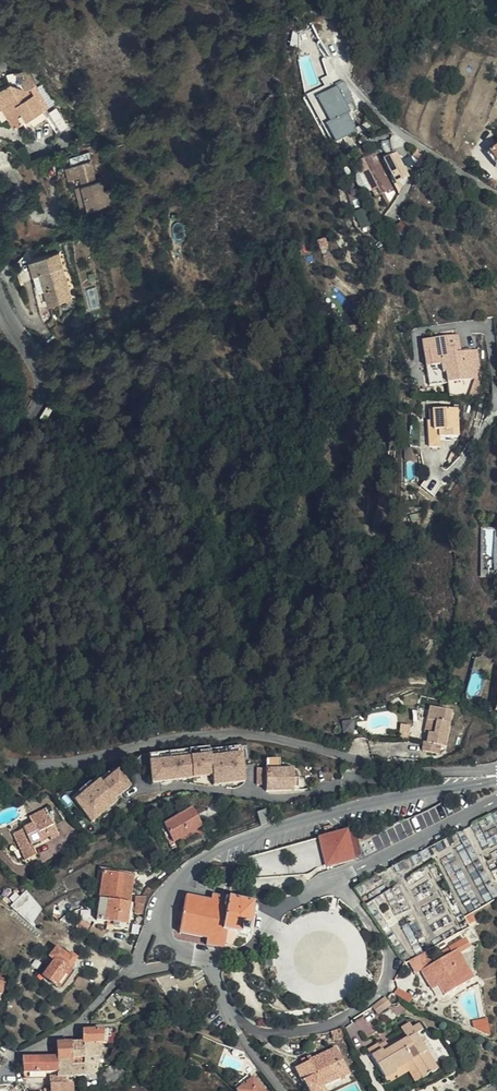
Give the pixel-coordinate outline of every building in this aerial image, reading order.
[(24,70),(17,71),(26,85),(27,86),(27,87),(28,87),(29,87),(30,87),(31,87),(32,87),(34,87),(37,92),(36,92),(37,93),(46,107),(51,104),(29,67),(24,70)] [(26,85),(17,71),(8,73),(26,85)] [(335,115),(356,113),(353,109),(356,106),(349,96),(357,90),(347,76),(339,81),(342,86),(324,98),(335,115)] [(0,89),(0,107),(5,103),(18,125),(26,120),(31,127),(35,125),(31,117),(46,107),(37,93),(36,92),(13,81),(0,89)] [(54,110),(49,113),(59,129),(73,120),(64,104),(54,110)] [(356,139),(369,131),(356,113),(335,115),(337,118),(333,121),(344,137),(351,133),(356,139)] [(349,144),(356,139),(351,133),(344,137),(349,144)] [(386,148),(367,157),(383,191),(396,185),(402,182),(386,148)] [(383,191),(367,157),(361,160),(365,168),(361,170),(360,181),(373,185),(378,194),(383,191)] [(93,158),(71,164),(74,175),(81,173),(84,182),(76,184),(83,209),(115,200),(112,188),(105,190),(102,179),(99,179),(93,158)] [(364,190),(373,185),(360,181),(364,190)] [(396,185),(383,191),(389,201),(397,188),(396,185)] [(66,255),(37,263),(40,277),(42,276),(47,293),(52,292),(56,307),(79,301),(66,255)] [(433,364),(429,365),(434,385),(486,373),(480,345),(462,348),(458,349),(455,334),(424,340),(426,351),(430,350),(433,364)] [(433,410),(433,417),(450,422),(455,426),(460,435),(459,408),(433,410)] [(450,422),(433,417),(434,423),(434,429),(441,429),(441,436),(460,435),(455,426),(450,422)] [(442,448),(441,436),(441,429),(434,429),(434,423),(428,423),(430,448),(442,448)] [(481,530),(483,547),(490,547),(490,540),(495,539),(494,529),(481,530)] [(431,720),(429,733),(428,742),(425,742),(424,751),(444,754),(445,744),(450,745),(456,711),(429,707),(427,719),(431,720)] [(354,720),(343,721),(344,733),(356,731),(354,720)] [(210,747),(150,754),(153,783),(213,776),(214,785),(246,781),(244,759),(251,759),(250,745),(210,750),(210,747)] [(267,772),(282,771),(281,760),(267,761),(267,769),(267,772)] [(268,784),(267,772),(267,769),(258,770),(259,784),(268,784)] [(100,781),(76,800),(93,822),(118,803),(116,800),(132,787),(119,771),(103,784),(100,781)] [(295,771),(282,771),(267,772),(268,784),(268,791),(301,789),(301,777),(295,777),(295,771)] [(194,809),(166,826),(176,841),(203,824),(194,809)] [(259,813),(263,824),(272,821),(269,810),(259,813)] [(33,825),(13,834),(25,858),(36,853),(32,844),(50,835),(52,839),(63,834),(56,820),(51,822),(46,811),(30,819),(33,825)] [(335,823),(327,826),(329,832),(337,830),(335,823)] [(347,835),(324,840),(330,863),(353,857),(347,835)] [(227,868),(216,867),(215,877),(226,878),(227,868)] [(102,875),(95,922),(115,925),(125,926),(132,878),(102,875)] [(42,908),(28,893),(14,907),(30,923),(42,908)] [(251,927),(255,904),(214,895),(213,901),(188,896),(188,898),(180,934),(207,939),(207,945),(224,948),(225,947),(234,949),(237,933),(249,935),(251,927)] [(144,898),(135,896),(134,905),(135,905),(134,915),(141,916),(144,898)] [(260,905),(255,904),(251,927),(255,927),(260,905)] [(278,961),(279,965),(279,968),(280,971),(281,973),(282,976),(284,979),(285,982),(287,984),(289,986),(291,989),(293,991),(296,993),(298,994),(301,996),(304,997),(306,999),(309,1000),(312,1001),(315,1001),(318,1002),(321,1002),(324,1002),(327,1002),(330,1001),(333,1001),(336,1000),(339,999),(342,998),(345,996),(347,995),(350,993),(352,991),(355,989),(357,987),(359,985),(360,982),(362,980),(363,977),(365,974),(366,971),(367,968),(367,965),(368,962),(368,959),(368,955),(368,952),(367,948),(366,945),(365,941),(364,938),(362,935),(360,932),(358,929),(356,926),(353,924),(350,922),(347,920),(344,918),(341,916),(338,915),(334,914),(331,913),(327,913),(324,912),(320,913),(317,913),(313,914),(310,914),(306,916),(303,917),(300,919),(297,921),(294,923),(291,925),(289,928),(287,931),(285,934),(283,937),(282,940),(280,943),(279,947),(279,950),(278,954),(278,958),(278,961)] [(89,933),(91,926),(79,923),(78,929),(89,933)] [(90,936),(101,943),(105,935),(92,929),(90,936)] [(49,973),(48,975),(62,984),(66,987),(77,968),(74,967),(72,970),(66,965),(71,958),(59,949),(54,957),(58,959),(52,968),(50,967),(47,971),(49,973)] [(436,977),(440,985),(445,995),(474,979),(457,950),(422,969),(428,981),(436,977)] [(425,951),(408,961),(415,972),(431,962),(425,951)] [(72,956),(71,958),(66,965),(72,970),(74,967),(77,968),(79,966),(76,964),(78,960),(77,958),(75,957),(72,956)] [(62,984),(48,975),(43,983),(57,991),(62,984)] [(432,989),(440,985),(436,977),(428,981),(432,989)] [(377,1011),(382,1019),(397,1010),(392,1002),(377,1011)] [(473,1021),(474,1027),(491,1035),(487,1019),(473,1021)] [(380,1045),(378,1046),(392,1074),(416,1060),(426,1076),(440,1067),(411,1020),(401,1026),(407,1036),(384,1051),(380,1045)] [(344,1036),(341,1028),(329,1030),(333,1039),(344,1036)] [(106,1032),(84,1032),(85,1044),(107,1042),(106,1032)] [(101,1043),(85,1044),(87,1077),(95,1076),(100,1058),(101,1043)] [(59,1046),(60,1060),(72,1059),(74,1077),(87,1077),(85,1044),(59,1046)] [(323,1090),(317,1078),(331,1072),(335,1080),(342,1077),(350,1072),(335,1044),(294,1065),(307,1090),(324,1090),(323,1090)] [(392,1074),(378,1046),(369,1052),(386,1078),(392,1074)] [(72,1059),(60,1060),(25,1062),(27,1081),(51,1079),(57,1079),(56,1069),(63,1068),(64,1078),(65,1078),(74,1077),(72,1059)] [(317,1078),(323,1090),(343,1080),(342,1077),(335,1080),(331,1072),(317,1078)] [(265,1090),(254,1077),(238,1090),(264,1090),(265,1090)]
